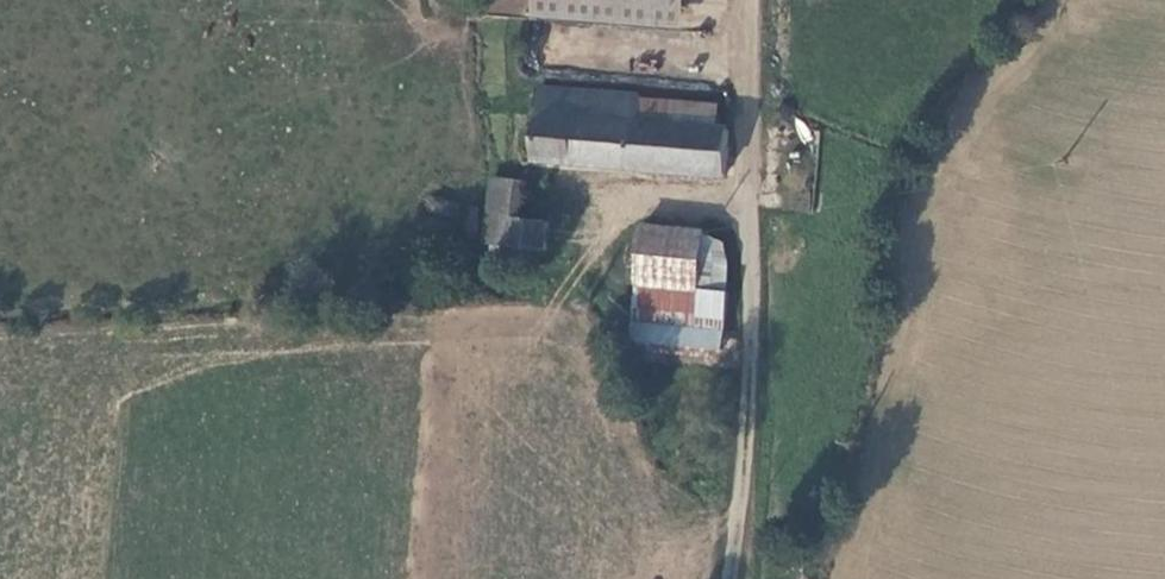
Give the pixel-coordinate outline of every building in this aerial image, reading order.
[(520,11),(671,27),(674,0),(521,0),(520,11)] [(628,91),(628,84),(528,76),(524,108),(520,150),(715,166),(718,124),(707,122),(626,112),(628,91)] [(667,93),(628,91),(626,112),(707,122),(707,98),(667,93)] [(505,235),(509,235),(510,208),(511,191),(513,171),(483,170),(481,235),(487,235),(505,235)] [(510,208),(509,235),(541,236),(543,209),(510,208)] [(635,218),(629,274),(687,279),(691,231),(691,222),(635,218)] [(707,235),(691,231),(687,279),(709,282),(707,235)] [(505,251),(505,235),(487,235),(488,250),(505,251)] [(704,340),(709,282),(687,279),(629,274),(627,305),(629,340),(704,340)]
